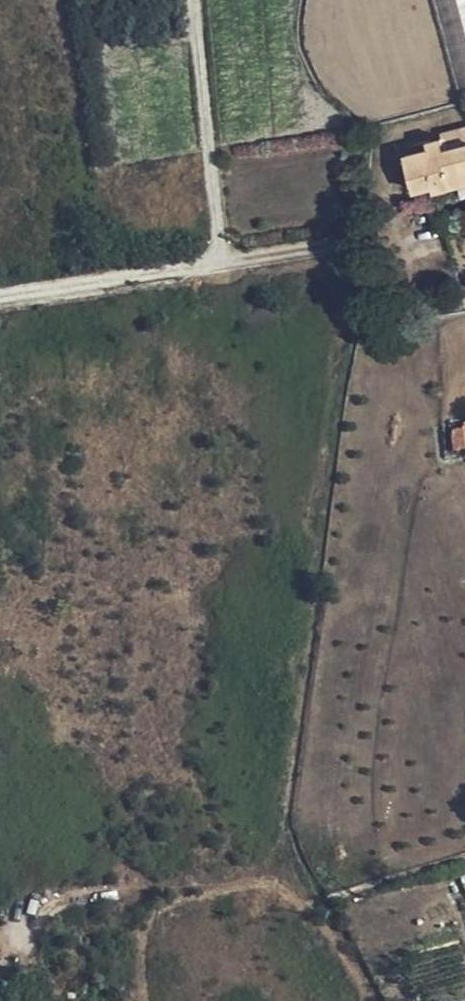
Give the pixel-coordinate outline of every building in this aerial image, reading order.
[(408,154),(417,189),(464,177),(464,131),(445,135),(446,141),(431,144),(432,148),(408,154)] [(452,432),(454,449),(464,448),(464,431),(452,432)]
